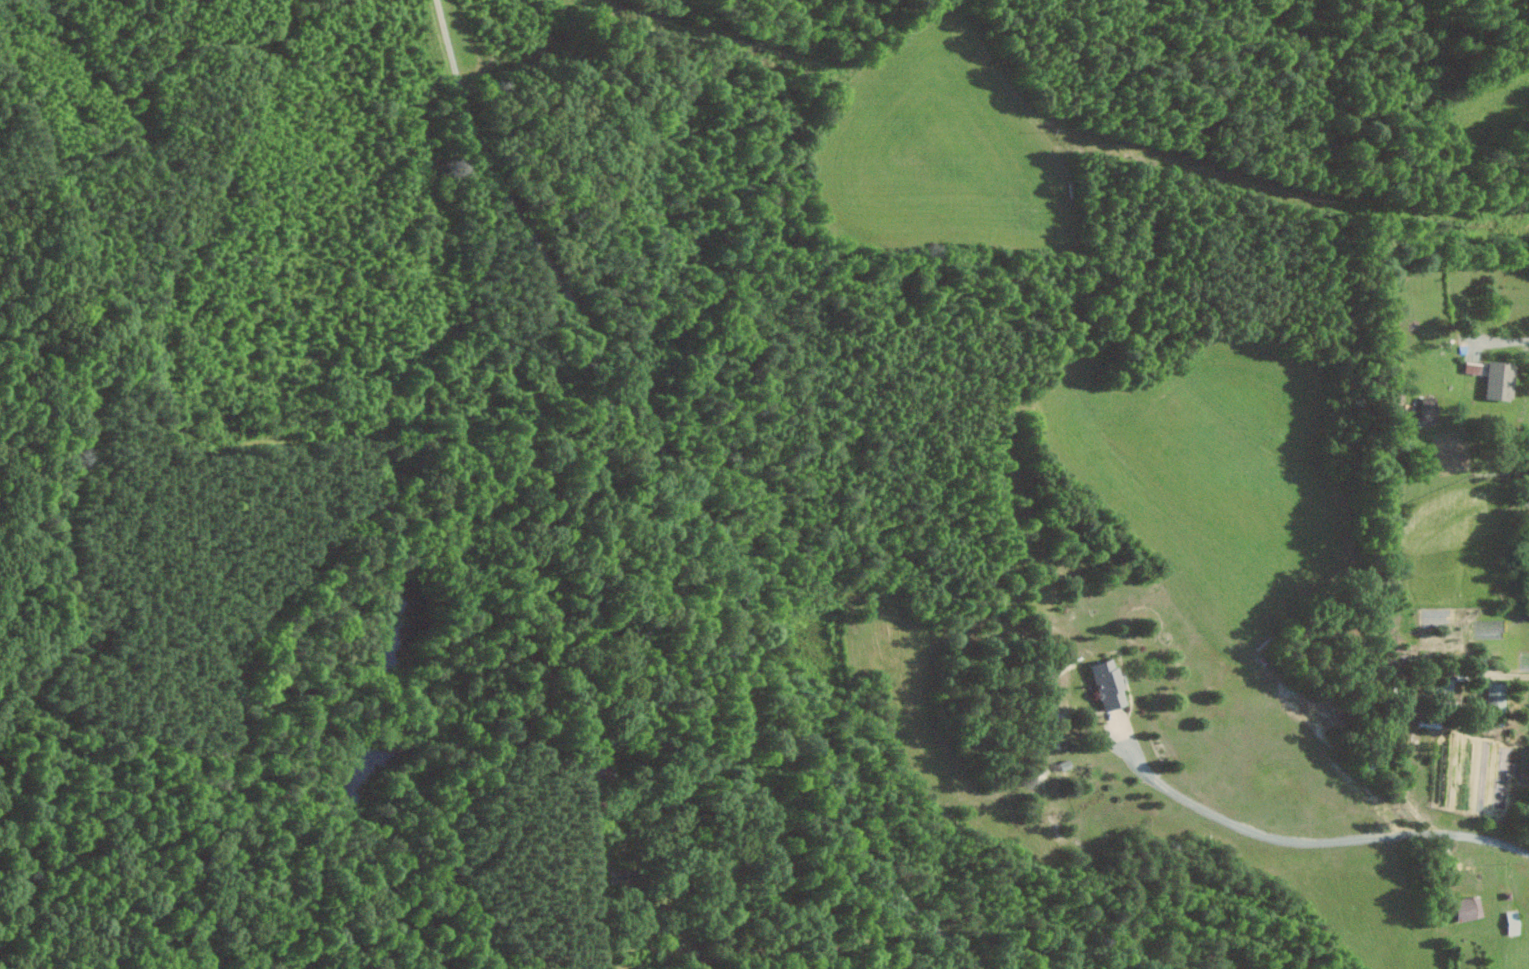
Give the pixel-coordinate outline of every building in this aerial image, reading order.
[(1488,398),(1516,400),(1519,363),(1492,360),(1488,398)] [(1467,370),(1483,374),(1485,364),(1469,361),(1467,370)] [(1425,395),(1419,419),(1435,424),(1441,399),(1425,395)] [(1093,665),(1106,711),(1132,704),(1118,658),(1093,665)] [(1508,711),(1509,683),(1491,682),(1490,711),(1508,711)] [(1461,921),(1486,917),(1483,896),(1458,899),(1461,921)]
